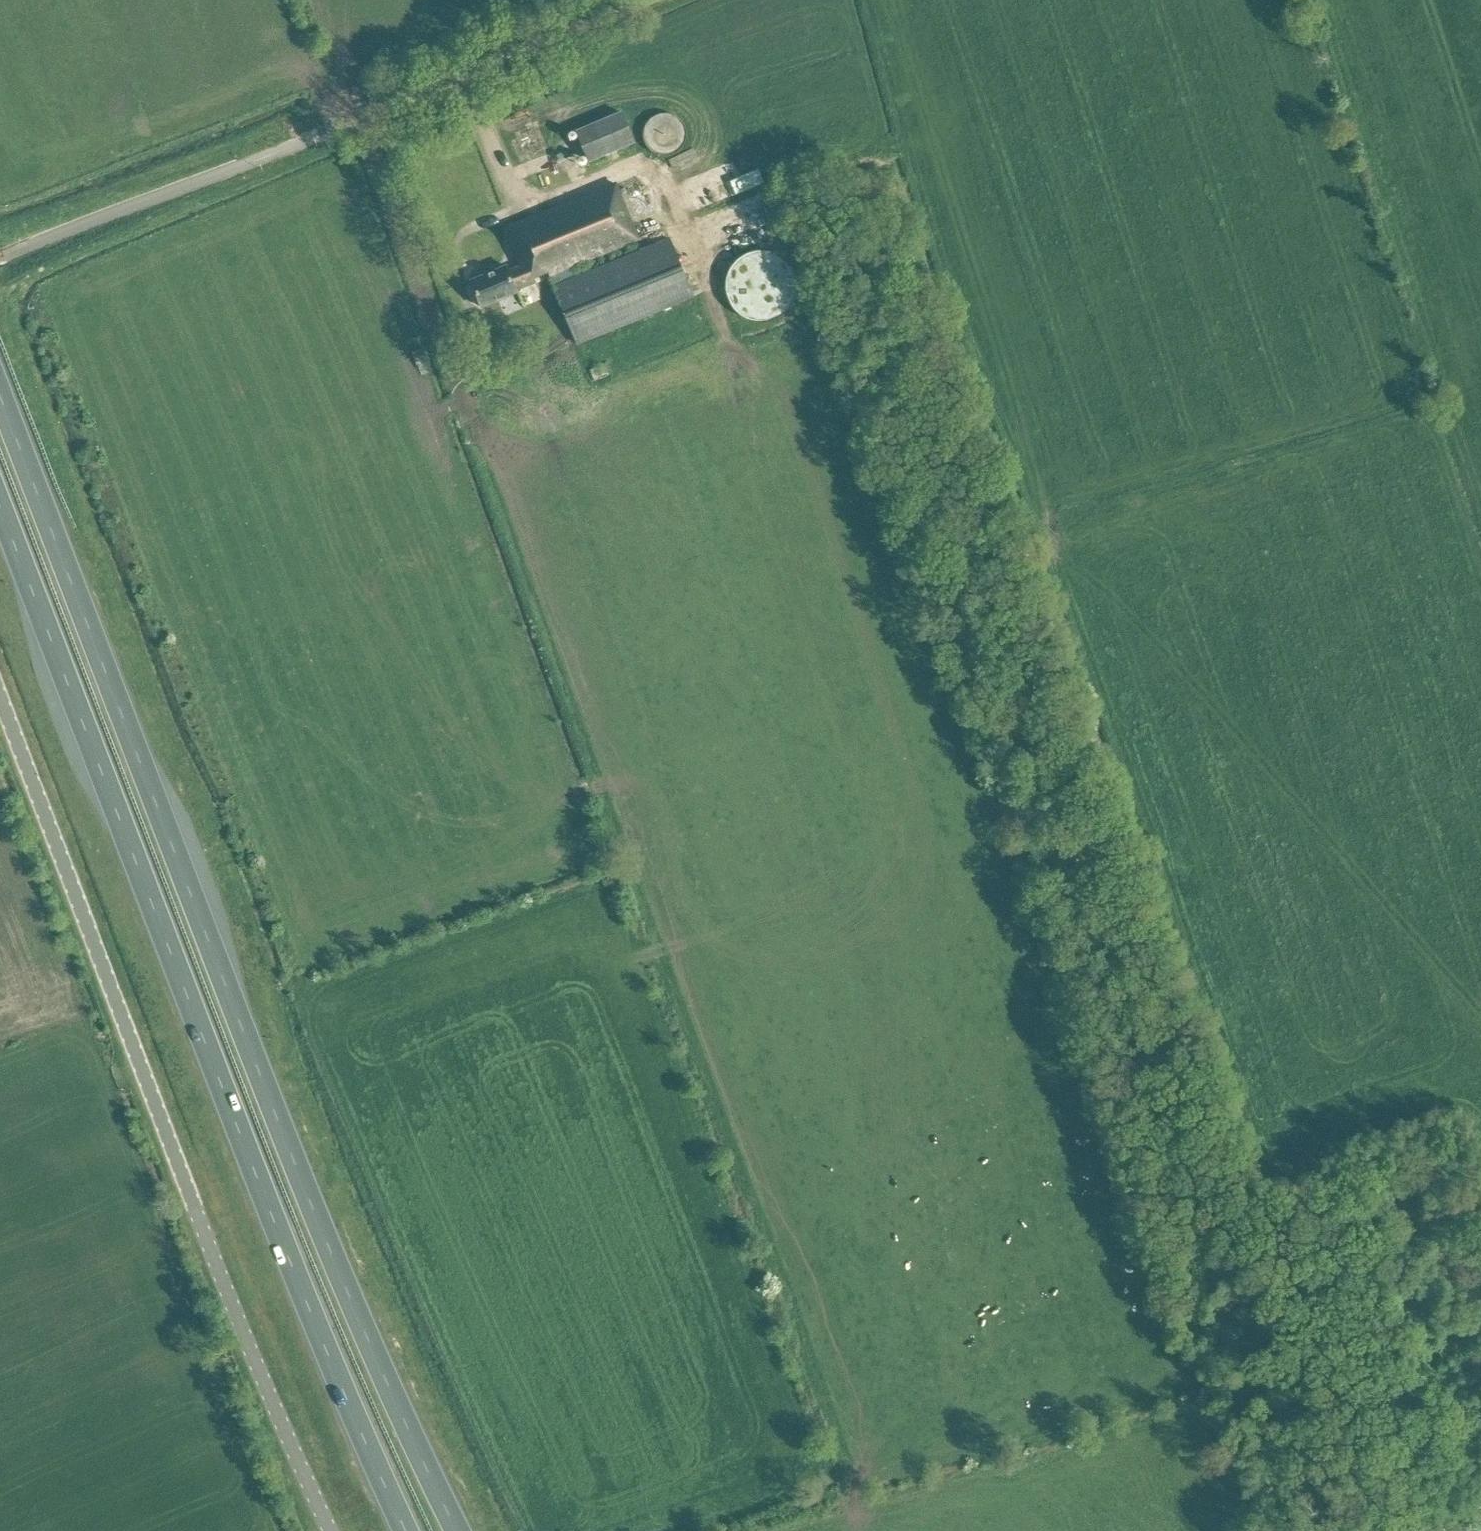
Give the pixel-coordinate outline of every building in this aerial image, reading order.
[(589,162),(634,143),(621,113),(576,132),(589,162)] [(725,167),(732,190),(765,179),(758,157),(725,167)] [(576,279),(572,267),(639,240),(616,185),(507,230),(523,268),(509,273),(507,267),(471,282),(481,308),(517,294),(516,290),(535,283),(533,278),(548,272),(578,345),(693,298),(670,241),(576,279)] [(762,195),(739,203),(748,229),(772,220),(762,195)] [(731,262),(728,268),(725,274),(724,279),(723,284),(723,290),(724,297),(727,303),(733,311),(738,316),(747,320),(759,322),(770,320),(778,316),(785,310),(790,304),(792,295),(793,286),(792,278),(789,270),(783,261),(776,256),(766,252),(758,251),(750,251),(743,254),(737,257),(731,262)]
